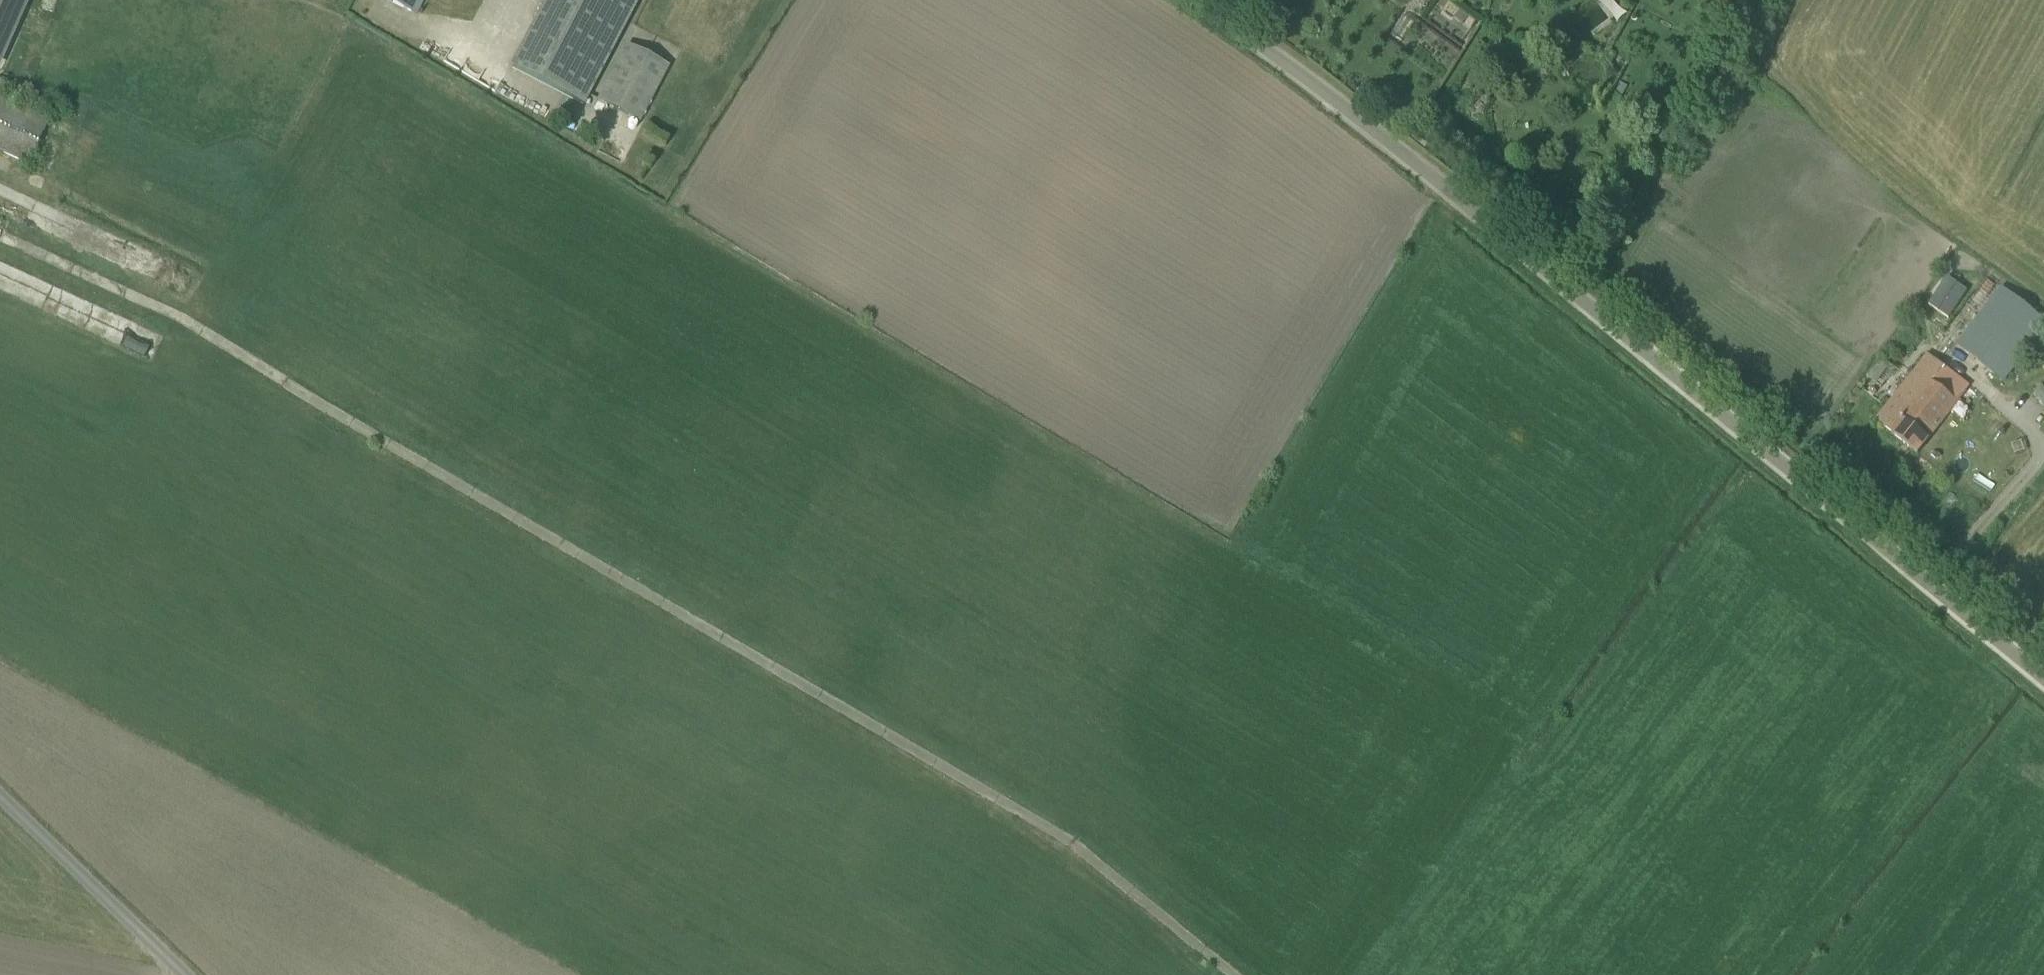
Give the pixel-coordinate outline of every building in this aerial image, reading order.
[(29,0),(0,0),(0,66),(29,0)] [(410,12),(416,0),(386,0),(410,12)] [(637,0),(547,0),(512,68),(583,105),(637,0)] [(664,71),(626,51),(629,46),(627,45),(597,104),(638,125),(639,124),(632,121),(659,69),(665,73),(668,66),(667,65),(664,71)] [(51,117),(0,92),(0,152),(28,166),(51,117)] [(2043,329),(2043,319),(2002,286),(1955,345),(2002,382),(2043,329)] [(1969,386),(1928,354),(1875,419),(1892,433),(1891,433),(1917,453),(1929,438),(1969,386)] [(2033,391),(2040,399),(2043,395),(2043,387),(2041,384),(2033,391)] [(1956,544),(1949,552),(1960,562),(1967,554),(1956,544)]
